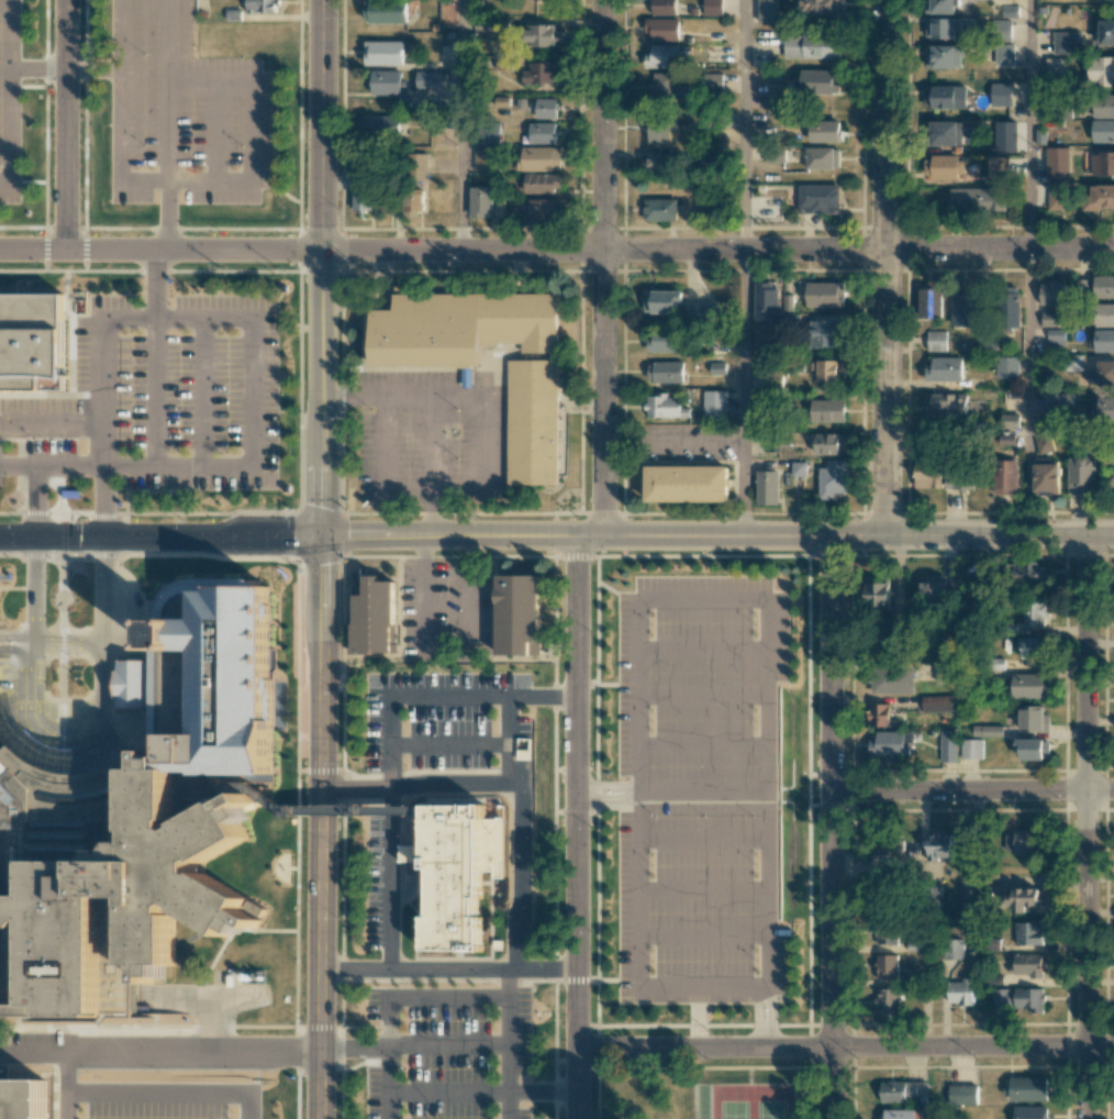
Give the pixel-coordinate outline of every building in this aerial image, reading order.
[(276,0),(247,0),(247,13),(276,13),(276,0)] [(407,0),(402,0),(365,0),(365,22),(407,23),(407,0)] [(652,14),(676,14),(676,0),(652,0),(652,14)] [(722,0),(704,0),(704,15),(722,16),(722,0)] [(758,22),(778,22),(778,0),(757,0),(758,22)] [(800,18),(840,16),(839,0),(800,0),(800,18)] [(925,13),(958,13),(959,0),(925,0),(925,13)] [(1018,5),(1002,5),(1002,17),(1018,17),(1018,5)] [(679,18),(645,18),(645,32),(651,32),(651,41),(679,41),(679,18)] [(961,18),(926,18),(926,38),(955,39),(955,29),(961,29),(961,18)] [(1113,44),(1113,21),(1100,21),(1101,45),(1113,44)] [(562,44),(561,24),(530,26),(531,46),(562,44)] [(1054,54),(1082,54),(1082,32),(1053,32),(1054,54)] [(784,59),(840,58),(840,34),(784,35),(784,59)] [(402,41),(365,41),(365,65),(402,65),(402,41)] [(644,67),(679,67),(679,44),(651,44),(651,54),(644,54),(644,67)] [(960,45),(925,45),(925,68),(961,68),(960,45)] [(1015,65),(1015,45),(995,45),(995,65),(1015,65)] [(1067,58),(1046,57),(1045,78),(1066,78),(1067,58)] [(1085,57),(1086,85),(1113,84),(1113,57),(1085,57)] [(558,62),(529,62),(529,70),(522,70),(522,83),(558,83),(558,62)] [(401,70),(372,70),(371,94),(401,95),(401,70)] [(445,89),(446,71),(416,70),(415,88),(445,89)] [(839,94),(839,70),(800,70),(799,93),(839,94)] [(654,72),(652,98),(675,100),(677,73),(654,72)] [(722,73),(707,73),(707,89),(722,89),(722,73)] [(1011,106),(1011,82),(991,82),(991,106),(1011,106)] [(966,108),(966,86),(923,86),(923,108),(966,108)] [(1094,95),(1094,117),(1113,117),(1113,95),(1094,95)] [(557,98),(535,98),(534,118),(557,118),(557,98)] [(362,116),(362,136),(399,135),(398,115),(362,116)] [(647,143),(671,142),(671,119),(646,119),(647,143)] [(1113,142),(1113,120),(1092,120),(1092,142),(1113,142)] [(840,142),(840,121),(810,121),(810,143),(840,142)] [(930,122),(930,145),(962,145),(962,121),(930,122)] [(994,121),(995,152),(1017,151),(1016,121),(994,121)] [(529,144),(556,143),(555,122),(529,123),(529,144)] [(499,144),(499,123),(480,123),(479,143),(499,144)] [(561,147),(523,147),(523,158),(519,158),(519,171),(561,170),(561,147)] [(806,147),(805,170),(839,171),(839,148),(806,147)] [(1069,147),(1047,147),(1047,180),(1069,180),(1069,147)] [(492,171),(492,148),(474,149),(474,171),(492,171)] [(703,168),(722,167),(721,150),(702,151),(703,168)] [(1092,152),(1092,175),(1113,175),(1113,152),(1092,152)] [(671,170),(670,153),(643,154),(644,171),(671,170)] [(426,168),(426,154),(414,154),(414,169),(426,168)] [(925,156),(925,178),(965,178),(965,157),(925,156)] [(1008,156),(988,156),(988,177),(1009,177),(1008,156)] [(559,174),(524,173),(524,193),(559,193),(559,174)] [(1066,209),(1067,184),(1049,183),(1048,208),(1066,209)] [(799,219),(809,219),(809,214),(839,213),(839,185),(799,186),(799,219)] [(1113,209),(1113,185),(1087,185),(1087,210),(1113,209)] [(471,216),(493,215),(493,186),(470,187),(471,216)] [(425,189),(404,188),(403,214),(424,215),(425,189)] [(992,188),(950,188),(950,210),(1005,211),(1005,193),(992,193),(992,188)] [(353,212),(372,211),(371,190),(353,190),(353,212)] [(379,211),(396,211),(396,195),(379,194),(379,211)] [(645,220),(670,221),(670,199),(645,198),(645,220)] [(559,199),(526,199),(526,221),(559,221),(559,199)] [(1094,276),(1093,297),(1113,297),(1113,276),(1094,276)] [(919,318),(942,317),(942,281),(926,281),(926,288),(918,288),(919,318)] [(844,306),(844,282),(806,282),(806,307),(844,306)] [(1040,283),(1041,305),(1065,304),(1064,282),(1040,283)] [(778,321),(778,284),(755,284),(754,320),(778,321)] [(393,286),(404,286),(404,292),(559,291),(560,354),(521,355),(521,344),(480,345),(480,365),(370,366),(369,309),(394,309),(393,286)] [(1021,327),(1020,287),(1003,287),(1004,328),(1021,327)] [(682,291),(643,291),(643,313),(676,313),(676,303),(682,303),(682,291)] [(0,293),(0,385),(60,385),(60,293),(0,293)] [(952,326),(975,326),(975,305),(978,305),(978,293),(952,293),(952,326)] [(712,302),(685,303),(686,322),(713,321),(712,302)] [(1093,304),(1093,326),(1113,326),(1113,303),(1093,304)] [(1058,327),(1058,312),(1042,312),(1042,327),(1058,327)] [(839,348),(840,337),(844,337),(844,321),(811,320),(810,347),(839,348)] [(1065,329),(1048,329),(1047,346),(1065,346),(1065,329)] [(647,351),(681,351),(680,330),(647,331),(647,351)] [(1094,330),(1094,351),(1113,351),(1113,330),(1094,330)] [(946,331),(927,331),(927,351),(947,351),(946,331)] [(1082,355),(1063,355),(1064,371),(1083,370),(1082,355)] [(925,365),(926,381),(963,380),(963,357),(932,357),(932,365),(925,365)] [(1019,357),(997,357),(996,379),(1019,379),(1019,357)] [(811,360),(811,370),(817,370),(817,380),(843,381),(844,361),(811,360)] [(1099,361),(1099,372),(1088,372),(1088,384),(1113,384),(1113,361),(1099,361)] [(509,362),(558,362),(558,485),(510,485),(509,385),(509,362)] [(683,382),(683,362),(647,362),(648,383),(683,382)] [(727,391),(703,390),(703,420),(727,420),(727,391)] [(1073,393),(1042,394),(1043,410),(1073,410),(1073,393)] [(926,394),(927,417),(967,416),(967,394),(926,394)] [(680,409),(680,395),(646,396),(646,418),(689,417),(689,408),(680,409)] [(1099,398),(1099,422),(1113,422),(1113,398),(1099,398)] [(845,400),(811,399),(810,421),(845,422),(845,400)] [(1001,427),(1019,428),(1020,414),(1002,414),(1001,427)] [(844,433),(816,434),(816,455),(845,454),(844,433)] [(1036,439),(1038,453),(1053,451),(1051,437),(1036,439)] [(1068,458),(1068,495),(1096,494),(1095,457),(1068,458)] [(1017,494),(1017,459),(995,460),(995,494),(1017,494)] [(818,467),(819,499),(846,499),(845,460),(826,460),(826,467),(818,467)] [(1035,491),(1059,491),(1059,463),(1035,464),(1035,491)] [(940,488),(941,464),(920,464),(920,488),(940,488)] [(647,467),(729,467),(729,501),(647,501),(647,467)] [(974,491),(974,469),(946,468),(945,490),(974,491)] [(779,504),(778,470),(756,471),(757,505),(779,504)] [(1048,580),(1048,566),(1038,567),(1038,562),(1014,563),(1015,581),(1048,580)] [(365,575),(380,575),(380,580),(397,581),(396,653),(354,653),(355,594),(364,594),(365,575)] [(539,575),(499,575),(499,655),(539,655),(539,575)] [(947,600),(948,576),(922,575),(921,599),(947,600)] [(867,609),(874,609),(874,622),(891,622),(890,582),(880,583),(880,576),(867,577),(867,609)] [(246,589),(246,595),(203,595),(203,622),(181,622),(181,645),(203,645),(204,735),(170,735),(170,761),(155,761),(155,751),(144,751),(144,768),(131,768),(132,830),(136,830),(136,842),(122,842),(113,851),(100,851),(94,860),(29,860),(27,895),(3,894),(4,839),(30,839),(30,823),(66,823),(66,809),(62,808),(62,804),(36,802),(36,795),(41,789),(60,794),(60,785),(56,783),(56,773),(46,773),(24,762),(7,745),(2,751),(0,749),(0,927),(20,927),(29,919),(29,1007),(44,1007),(44,1019),(134,1019),(134,979),(102,979),(103,898),(132,898),(131,964),(143,964),(143,985),(168,985),(168,966),(175,966),(175,915),(170,915),(170,907),(177,904),(183,907),(182,912),(227,937),(232,928),(243,934),(247,928),(257,933),(270,908),(204,872),(204,864),(246,837),(243,824),(253,819),(246,808),(255,802),(249,791),(232,802),(227,795),(183,821),(185,827),(178,831),(171,828),(171,819),(177,819),(177,772),(267,772),(268,589),(246,589)] [(1047,602),(1023,602),(1023,626),(1046,626),(1047,602)] [(938,629),(939,650),(957,649),(955,628),(938,629)] [(1043,637),(1019,637),(1019,658),(1043,658),(1043,637)] [(149,660),(117,660),(117,706),(148,706),(149,660)] [(936,683),(951,683),(951,663),(936,663),(936,683)] [(914,693),(914,668),(871,669),(871,694),(914,693)] [(1010,674),(1010,699),(1050,698),(1049,673),(1010,674)] [(923,712),(953,711),(953,695),(922,696),(923,712)] [(889,704),(869,704),(869,726),(890,726),(889,704)] [(1020,732),(1050,732),(1050,714),(1044,714),(1044,706),(1020,706),(1020,732)] [(1003,726),(972,725),(972,736),(1003,737),(1003,726)] [(957,730),(940,730),(940,762),(957,762),(957,730)] [(869,739),(869,756),(885,757),(885,762),(898,762),(898,756),(909,757),(910,742),(913,742),(913,732),(876,731),(876,739),(869,739)] [(983,739),(961,739),(961,758),(982,759),(983,739)] [(1020,759),(1049,759),(1049,739),(1016,739),(1016,750),(1020,750),(1020,759)] [(1029,831),(1006,831),(1005,853),(1043,853),(1044,825),(1029,824),(1029,831)] [(927,834),(927,859),(953,858),(953,833),(927,834)] [(903,839),(880,838),(880,851),(903,851),(903,839)] [(959,917),(978,917),(978,881),(960,881),(959,917)] [(941,887),(929,888),(930,907),(942,907),(941,887)] [(898,944),(897,920),(875,921),(875,944),(898,944)] [(1042,945),(1042,922),(1015,922),(1015,945),(1042,945)] [(963,959),(963,939),(941,939),(941,959),(963,959)] [(897,980),(898,955),(877,954),(877,979),(897,980)] [(1013,954),(1013,976),(1042,976),(1042,954),(1013,954)] [(973,978),(962,978),(962,982),(948,982),(948,1004),(973,1004),(973,978)] [(992,1007),(1044,1008),(1044,989),(993,988),(992,1007)] [(900,1017),(901,989),(877,989),(876,1016),(900,1017)] [(1047,1077),(1010,1077),(1010,1086),(1002,1087),(1002,1094),(1010,1094),(1010,1101),(1047,1101),(1047,1077)] [(0,1081),(0,1118),(46,1118),(46,1082),(0,1081)] [(880,1102),(926,1103),(927,1082),(880,1081),(880,1102)] [(977,1105),(977,1085),(949,1085),(948,1104),(977,1105)] [(1014,1107),(1014,1118),(1046,1118),(1046,1107),(1014,1107)] [(921,1110),(879,1110),(879,1118),(921,1118),(921,1110)]
